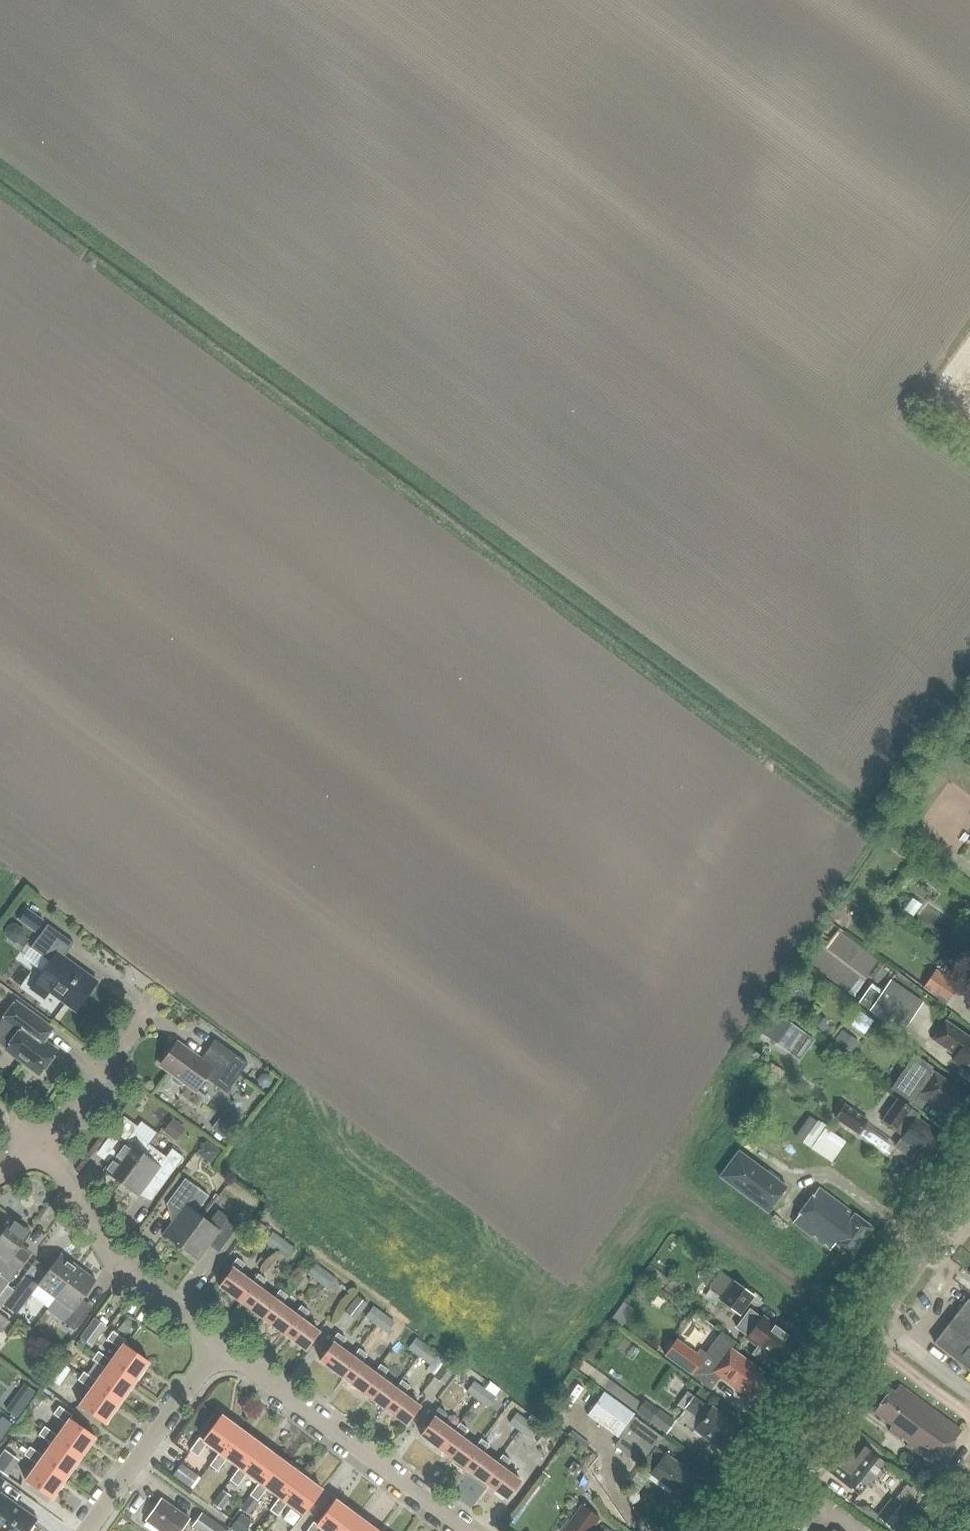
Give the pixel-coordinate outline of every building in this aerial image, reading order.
[(35,930),(43,920),(25,908),(18,918),(35,930)] [(16,925),(10,926),(5,931),(6,937),(15,943),(22,942),(25,936),(24,930),(16,925)] [(29,948),(48,962),(29,989),(43,1000),(49,993),(75,1012),(96,982),(62,958),(72,944),(46,925),(29,948)] [(936,969),(923,988),(946,1004),(959,985),(936,969)] [(916,1015),(872,985),(858,1004),(902,1034),(916,1015)] [(6,1049),(5,1050),(38,1075),(55,1051),(44,1043),(54,1029),(16,1000),(2,1019),(3,1020),(0,1025),(0,1045),(6,1049)] [(774,1012),(759,1034),(792,1056),(806,1035),(774,1012)] [(812,1023),(824,1031),(830,1022),(818,1014),(812,1023)] [(955,1029),(943,1021),(931,1039),(956,1056),(953,1060),(969,1072),(969,1040),(955,1029)] [(852,1053),(859,1042),(840,1029),(833,1040),(852,1053)] [(171,1081),(177,1086),(182,1085),(184,1083),(195,1091),(204,1078),(219,1089),(233,1070),(210,1052),(202,1063),(175,1043),(159,1065),(172,1074),(170,1076),(171,1081)] [(969,1097),(935,1073),(917,1061),(902,1083),(897,1079),(890,1089),(909,1102),(918,1089),(922,1092),(919,1096),(939,1109),(944,1108),(954,1115),(958,1108),(962,1108),(969,1097)] [(271,1078),(266,1074),(261,1075),(257,1080),(258,1086),(263,1089),(269,1088),(272,1083),(271,1078)] [(905,1134),(901,1139),(895,1149),(909,1158),(915,1149),(928,1158),(942,1137),(916,1119),(919,1115),(898,1100),(884,1120),(897,1129),(898,1129),(905,1134)] [(842,1105),(832,1120),(857,1136),(867,1121),(842,1105)] [(227,1109),(212,1129),(224,1139),(239,1118),(227,1109)] [(149,1145),(132,1132),(136,1127),(123,1117),(106,1140),(119,1149),(103,1172),(120,1184),(143,1153),(149,1145)] [(172,1119),(163,1132),(172,1139),(182,1126),(172,1119)] [(210,1164),(220,1151),(207,1142),(198,1155),(210,1164)] [(149,1145),(143,1153),(120,1184),(137,1197),(154,1174),(164,1182),(182,1158),(171,1149),(166,1157),(149,1145)] [(787,1188),(739,1153),(720,1179),(768,1214),(787,1188)] [(208,1196),(197,1189),(184,1179),(165,1204),(178,1214),(162,1236),(179,1248),(202,1218),(195,1213),(208,1196)] [(819,1189),(794,1224),(831,1251),(837,1244),(853,1256),(873,1229),(819,1189)] [(202,1218),(179,1248),(196,1261),(210,1241),(220,1249),(238,1226),(217,1210),(208,1222),(202,1218)] [(7,1285),(9,1283),(24,1263),(14,1255),(30,1233),(9,1218),(2,1227),(4,1229),(0,1235),(0,1294),(7,1285)] [(271,1232),(263,1242),(274,1250),(282,1239),(271,1232)] [(282,1239),(274,1250),(286,1258),(293,1248),(282,1239)] [(54,1299),(77,1268),(59,1255),(36,1285),(54,1299)] [(254,1284),(251,1282),(238,1273),(245,1264),(237,1258),(230,1266),(232,1269),(219,1286),(241,1302),(254,1284)] [(314,1263),(306,1274),(317,1282),(325,1271),(314,1263)] [(77,1268),(54,1299),(72,1312),(79,1303),(95,1281),(77,1268)] [(336,1279),(325,1271),(317,1282),(328,1290),(336,1279)] [(258,1274),(251,1282),(254,1284),(241,1302),(262,1318),(275,1300),(273,1298),(259,1288),(266,1280),(258,1274)] [(36,1285),(31,1282),(25,1277),(4,1306),(15,1314),(31,1292),(36,1285)] [(718,1301),(739,1316),(753,1296),(732,1281),(718,1301)] [(0,1308),(13,1290),(7,1285),(0,1294),(0,1308)] [(279,1290),(273,1298),(275,1300),(262,1318),(284,1334),(297,1316),(295,1314),(281,1304),(287,1296),(279,1290)] [(367,1304),(355,1295),(343,1312),(355,1320),(367,1304)] [(936,1346),(969,1371),(969,1301),(936,1346)] [(89,1311),(79,1303),(72,1312),(63,1323),(74,1331),(89,1311)] [(301,1306),(295,1314),(297,1316),(284,1334),(306,1350),(319,1332),(302,1320),(308,1311),(301,1306)] [(364,1316),(375,1324),(383,1314),(372,1306),(364,1316)] [(741,1322),(736,1328),(748,1336),(746,1338),(757,1346),(751,1354),(769,1366),(775,1359),(784,1365),(800,1344),(762,1317),(759,1320),(748,1312),(741,1322)] [(394,1322),(383,1314),(375,1324),(386,1332),(394,1322)] [(1,1334),(9,1322),(0,1315),(0,1333),(1,1334)] [(105,1327),(93,1318),(79,1337),(92,1346),(105,1327)] [(125,1319),(116,1330),(123,1335),(131,1323),(125,1319)] [(119,1349),(110,1360),(108,1364),(133,1382),(148,1362),(123,1344),(125,1341),(112,1331),(106,1339),(119,1349)] [(673,1344),(664,1356),(711,1390),(720,1377),(749,1399),(752,1395),(759,1400),(770,1385),(758,1376),(762,1371),(730,1348),(734,1342),(720,1331),(704,1353),(700,1350),(697,1354),(677,1340),(673,1344)] [(354,1358),(353,1357),(339,1347),(345,1339),(337,1333),(331,1342),(333,1343),(319,1361),(341,1377),(354,1358)] [(414,1338),(407,1347),(418,1355),(425,1346),(414,1338)] [(418,1355),(429,1363),(436,1354),(425,1346),(418,1355)] [(359,1349),(353,1357),(354,1358),(341,1377),(362,1393),(376,1374),(374,1373),(360,1363),(366,1355),(359,1349)] [(104,1369),(96,1381),(93,1385),(118,1403),(133,1382),(108,1364),(110,1360),(97,1351),(91,1360),(104,1369)] [(445,1386),(457,1369),(445,1360),(433,1377),(445,1386)] [(380,1365),(374,1373),(376,1374),(362,1393),(384,1409),(397,1390),(395,1389),(382,1379),(388,1371),(380,1365)] [(93,1385),(96,1381),(83,1372),(77,1380),(90,1389),(78,1405),(104,1423),(118,1403),(93,1385)] [(401,1381),(395,1389),(397,1390),(384,1409),(406,1425),(419,1406),(403,1394),(409,1386),(401,1381)] [(489,1381),(483,1390),(476,1399),(488,1408),(501,1389),(489,1381)] [(472,1382),(465,1391),(476,1399),(483,1390),(472,1382)] [(905,1446),(937,1469),(963,1432),(901,1388),(895,1395),(890,1393),(874,1414),(894,1428),(891,1432),(907,1443),(905,1446)] [(588,1415),(618,1436),(613,1443),(652,1472),(651,1474),(686,1500),(700,1480),(665,1454),(665,1455),(656,1448),(663,1438),(633,1416),(635,1414),(604,1392),(588,1415)] [(33,1402),(39,1407),(43,1400),(37,1396),(33,1402)] [(710,1410),(693,1397),(685,1408),(702,1421),(695,1431),(722,1450),(738,1427),(712,1408),(710,1410)] [(665,1433),(674,1421),(646,1401),(637,1413),(665,1433)] [(11,1403),(5,1412),(16,1420),(23,1411),(11,1403)] [(65,1424),(56,1436),(54,1439),(80,1458),(94,1437),(69,1419),(71,1415),(58,1406),(52,1415),(65,1424)] [(456,1433),(454,1432),(440,1422),(446,1413),(438,1408),(432,1416),(434,1418),(420,1436),(442,1452),(456,1433)] [(508,1423),(519,1431),(526,1420),(515,1412),(508,1423)] [(530,1414),(526,1420),(519,1431),(530,1438),(541,1422),(530,1414)] [(222,1454),(240,1430),(220,1415),(201,1440),(198,1437),(188,1450),(196,1456),(206,1443),(218,1452),(222,1454)] [(13,1424),(3,1417),(0,1421),(0,1431),(5,1435),(13,1424)] [(460,1424),(454,1432),(456,1433),(442,1452),(464,1467),(477,1449),(475,1447),(461,1438),(467,1429),(460,1424)] [(50,1444),(42,1456),(39,1460),(65,1478),(80,1458),(54,1439),(56,1436),(43,1427),(38,1435),(50,1444)] [(222,1454),(218,1452),(208,1465),(216,1472),(226,1458),(238,1467),(242,1470),(260,1445),(240,1430),(222,1454)] [(481,1439),(475,1447),(477,1449),(464,1467),(485,1483),(499,1465),(496,1463),(482,1453),(488,1445),(481,1439)] [(824,1464),(855,1490),(880,1461),(858,1443),(852,1450),(843,1442),(824,1464)] [(242,1470),(238,1467),(228,1480),(236,1486),(246,1473),(258,1481),(262,1485),(281,1460),(260,1445),(242,1470)] [(39,1460),(42,1456),(29,1447),(23,1455),(36,1464),(24,1481),(50,1499),(65,1478),(39,1460)] [(0,1454),(0,1473),(9,1480),(20,1465),(2,1452),(0,1454)] [(502,1455),(496,1463),(499,1465),(485,1483),(507,1499),(520,1481),(504,1470),(510,1462),(502,1455)] [(262,1485),(258,1481),(248,1495),(256,1501),(266,1487),(278,1497),(282,1500),(301,1475),(281,1460),(262,1485)] [(924,1465),(917,1460),(909,1472),(916,1477),(924,1465)] [(181,1463),(172,1475),(189,1488),(198,1476),(181,1463)] [(282,1500),(278,1497),(269,1510),(276,1516),(286,1503),(303,1515),(321,1490),(301,1475),(282,1500)] [(895,1493),(891,1498),(903,1508),(916,1491),(907,1484),(898,1495),(895,1493)] [(220,1510),(230,1496),(221,1490),(211,1504),(220,1510)] [(36,1518),(0,1493),(0,1530),(27,1530),(36,1518)] [(876,1516),(895,1530),(904,1530),(915,1518),(903,1508),(891,1498),(876,1516)] [(189,1519),(160,1499),(144,1521),(159,1530),(180,1530),(189,1519)] [(354,1515),(334,1500),(316,1525),(312,1522),(305,1530),(318,1530),(320,1528),(324,1530),(342,1530),(354,1515)] [(592,1527),(599,1518),(582,1505),(562,1530),(598,1530),(592,1527)] [(202,1512),(202,1513),(192,1527),(191,1527),(197,1530),(228,1530),(202,1512)] [(250,1521),(239,1513),(228,1529),(231,1530),(243,1530),(250,1521)] [(354,1515),(342,1530),(374,1530),(375,1530),(354,1515)]
